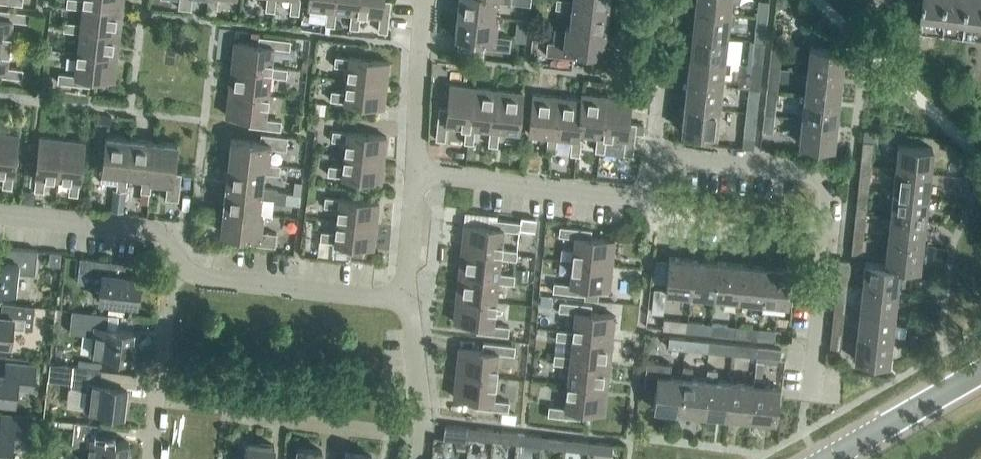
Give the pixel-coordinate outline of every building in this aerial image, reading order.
[(122,7),(82,2),(83,0),(67,0),(66,6),(82,7),(80,23),(80,27),(119,31),(122,7)] [(178,8),(191,9),(192,0),(179,0),(178,8)] [(265,9),(274,10),(275,0),(266,0),(265,9)] [(289,12),(298,13),(300,0),(291,0),(289,12)] [(333,0),(308,0),(307,6),(327,8),(331,9),(333,0)] [(357,0),(333,0),(331,9),(327,8),(325,24),(334,25),(336,10),(351,11),(356,12),(357,0)] [(356,12),(351,11),(349,27),(358,28),(360,13),(379,15),(377,31),(386,32),(390,0),(389,0),(357,0),(356,12)] [(493,17),(494,1),(510,2),(510,0),(458,0),(454,36),(483,39),(482,47),(509,50),(510,37),(494,35),(496,17),(493,17)] [(608,6),(571,2),(572,0),(556,0),(555,8),(571,9),(569,25),(569,26),(605,30),(608,6)] [(729,13),(730,0),(695,0),(694,10),(729,13)] [(769,1),(761,0),(758,0),(757,16),(767,18),(769,1)] [(922,27),(980,33),(980,0),(925,0),(922,27)] [(29,12),(0,9),(0,42),(9,43),(12,20),(28,21),(29,12)] [(726,37),(728,23),(734,24),(735,14),(729,13),(694,10),(692,33),(726,37)] [(764,41),(767,18),(757,16),(754,40),(764,41)] [(514,34),(526,35),(528,21),(516,19),(514,34)] [(117,55),(119,31),(80,27),(80,23),(64,21),(63,30),(79,32),(77,51),(117,55)] [(602,52),(605,30),(569,26),(569,25),(565,25),(563,43),(547,41),(545,54),(572,57),(573,49),(602,52)] [(732,37),(726,37),(692,33),(689,57),(724,61),(725,48),(731,48),(732,37)] [(234,41),(231,66),(271,70),(271,66),(273,47),(289,49),(290,40),(258,36),(257,44),(234,41)] [(762,65),(764,41),(754,40),(751,64),(762,65)] [(9,43),(0,42),(0,75),(22,77),(23,69),(7,67),(9,43)] [(779,67),(782,43),(771,42),(769,66),(779,67)] [(841,74),(844,49),(809,46),(806,70),(841,74)] [(114,80),(117,55),(77,51),(74,74),(58,73),(57,81),(89,85),(90,77),(114,80)] [(386,84),(389,61),(349,57),(335,56),(334,65),(348,67),(346,79),(386,84)] [(721,85),(723,71),(729,71),(730,61),(724,61),(689,57),(686,81),(721,85)] [(759,89),(762,65),(751,64),(749,88),(759,89)] [(287,68),(271,66),(271,70),(231,66),(228,90),(268,94),(270,75),(286,77),(287,68)] [(788,82),(789,70),(779,69),(779,67),(769,66),(766,90),(777,91),(778,81),(788,82)] [(839,98),(841,74),(806,70),(804,94),(839,98)] [(383,106),(386,84),(346,79),(345,92),(331,90),(330,99),(344,101),(344,102),(383,106)] [(718,109),(721,85),(686,81),(684,105),(718,109)] [(469,126),(474,86),(449,84),(447,108),(439,107),(435,138),(444,139),(446,123),(466,126),(469,126)] [(494,129),(498,89),(474,86),(469,126),(466,126),(464,142),(469,142),(473,143),(475,127),(490,128),(494,129)] [(756,113),(759,89),(749,88),(746,112),(756,113)] [(522,92),(498,89),(494,129),(490,128),(488,144),(497,145),(499,129),(518,132),(522,92)] [(265,118),(268,94),(228,90),(225,114),(249,117),(248,125),(280,129),(281,120),(265,118)] [(774,115),(777,91),(766,90),(764,114),(774,115)] [(552,136),(557,96),(532,93),(528,133),(548,135),(546,151),(555,152),(557,136),(552,136)] [(577,132),(582,93),(581,93),(580,99),(557,96),(552,136),(557,136),(572,138),(570,154),(579,155),(581,138),(577,138),(578,132),(577,132)] [(601,135),(606,95),(582,93),(577,132),(578,132),(597,134),(595,150),(604,151),(606,136),(601,135)] [(836,122),(839,98),(804,94),(801,118),(836,122)] [(632,155),(636,123),(628,122),(630,98),(606,95),(601,135),(606,136),(625,138),(623,154),(632,155)] [(324,113),(325,103),(315,102),(314,112),(324,113)] [(716,134),(718,109),(684,105),(681,130),(716,134)] [(754,137),(756,113),(746,112),(743,136),(754,137)] [(111,125),(112,115),(98,114),(97,123),(111,125)] [(773,131),(774,115),(764,114),(762,130),(773,131)] [(833,147),(836,122),(801,118),(799,143),(833,147)] [(635,131),(642,132),(643,124),(636,123),(635,131)] [(383,158),(386,136),(346,131),(346,132),(332,130),(331,140),(345,141),(344,154),(383,158)] [(18,133),(0,131),(0,172),(4,172),(2,186),(11,187),(13,173),(14,173),(18,133)] [(230,138),(228,160),(268,165),(268,163),(270,147),(286,149),(287,136),(261,133),(260,141),(230,138)] [(125,174),(129,137),(105,135),(101,171),(118,173),(116,189),(126,190),(127,174),(125,174)] [(57,178),(62,138),(39,136),(35,176),(36,176),(34,190),(43,191),(45,177),(57,178)] [(148,180),(153,140),(129,137),(125,174),(127,174),(142,175),(140,191),(148,192),(150,192),(151,180),(148,180)] [(80,181),(84,141),(62,138),(57,178),(70,179),(68,193),(77,194),(79,180),(80,181)] [(176,143),(153,140),(148,180),(151,180),(167,182),(165,198),(178,199),(181,173),(173,172),(176,143)] [(871,166),(873,141),(862,140),(860,165),(871,166)] [(477,143),(473,143),(469,142),(468,154),(476,155),(477,143)] [(929,173),(932,148),(897,144),(895,169),(929,173)] [(381,181),(383,158),(344,154),(342,166),(328,165),(327,174),(341,175),(341,176),(381,181)] [(280,165),(268,163),(268,165),(228,160),(225,184),(261,189),(261,187),(263,172),(279,174),(280,165)] [(868,190),(871,166),(860,165),(857,189),(868,190)] [(927,197),(929,173),(895,169),(892,193),(927,197)] [(260,196),(273,198),(273,201),(285,203),(287,192),(277,191),(277,189),(261,187),(261,189),(225,184),(222,209),(258,213),(258,212),(260,196)] [(111,209),(123,210),(125,190),(113,189),(111,209)] [(21,191),(20,202),(33,203),(34,194),(34,193),(21,191)] [(301,193),(292,193),(291,203),(299,204),(300,200),(301,193)] [(924,221),(927,197),(892,193),(890,217),(924,221)] [(49,196),(34,194),(33,203),(48,205),(49,196)] [(376,224),(378,202),(339,197),(339,198),(325,196),(324,206),(338,207),(336,220),(376,224)] [(262,213),(258,212),(258,213),(222,209),(220,231),(249,235),(248,243),(275,246),(276,233),(260,231),(262,213)] [(503,229),(519,231),(519,229),(534,231),(536,218),(521,217),(520,222),(488,218),(487,226),(463,224),(461,248),(501,252),(501,248),(503,229)] [(921,244),(924,221),(890,217),(887,241),(921,244)] [(373,247),(376,224),(336,220),(335,232),(321,231),(320,240),(334,242),(373,247)] [(612,264),(614,240),(590,237),(591,229),(560,226),(559,235),(574,236),(572,260),(612,264)] [(865,253),(867,238),(863,238),(852,237),(851,253),(862,254),(862,252),(865,253)] [(919,269),(921,244),(887,241),(885,263),(884,265),(899,266),(898,267),(919,269)] [(2,288),(15,289),(17,271),(35,273),(37,249),(7,246),(5,258),(0,258),(0,288),(2,288)] [(517,250),(501,248),(501,252),(461,248),(458,272),(498,276),(499,273),(500,257),(516,259),(517,250)] [(690,294),(694,259),(669,256),(665,289),(653,288),(651,312),(663,313),(665,291),(690,294)] [(136,303),(139,276),(109,273),(110,261),(80,257),(78,270),(102,273),(99,299),(136,303)] [(714,296),(717,261),(694,259),(690,294),(714,296)] [(609,289),(612,264),(572,260),(570,283),(554,282),(553,291),(585,294),(585,286),(599,288),(609,289)] [(738,299),(741,264),(717,261),(714,296),(738,299)] [(896,290),(898,267),(899,266),(884,265),(885,263),(864,261),(861,286),(896,290)] [(761,301),(765,266),(741,264),(738,299),(761,301)] [(786,304),(790,269),(765,266),(761,301),(786,304)] [(515,267),(515,274),(514,279),(527,280),(528,268),(515,267)] [(515,274),(499,273),(498,276),(458,272),(456,297),(495,301),(497,281),(513,283),(514,279),(515,274)] [(585,294),(584,299),(598,301),(599,288),(585,286),(585,294)] [(893,314),(896,290),(861,286),(859,310),(893,314)] [(532,305),(533,293),(523,292),(522,304),(532,305)] [(493,324),(495,301),(456,297),(453,321),(477,323),(476,331),(508,335),(509,327),(509,326),(493,324)] [(553,298),(540,297),(539,307),(551,309),(553,298)] [(612,339),(614,315),(591,312),(591,304),(560,301),(559,310),(575,312),(573,331),(572,335),(612,339)] [(26,305),(2,302),(1,314),(0,314),(0,343),(9,344),(11,326),(33,329),(36,306),(26,305)] [(130,358),(133,330),(106,326),(108,313),(72,310),(69,331),(94,334),(91,353),(130,358)] [(891,338),(893,314),(859,310),(856,334),(891,338)] [(686,331),(687,320),(663,318),(662,329),(686,331)] [(710,334),(711,323),(687,320),(686,331),(710,334)] [(734,336),(735,325),(711,323),(710,334),(734,336)] [(758,339),(759,328),(735,325),(734,336),(758,339)] [(783,341),(784,330),(759,328),(758,339),(783,341)] [(609,363),(612,339),(572,335),(573,331),(557,329),(556,338),(572,340),(570,355),(570,359),(609,363)] [(840,348),(842,332),(831,331),(830,347),(840,348)] [(888,362),(891,338),(856,334),(853,359),(888,362)] [(684,349),(685,338),(669,336),(668,347),(684,349)] [(708,351),(709,340),(685,338),(684,349),(708,351)] [(732,354),(733,343),(709,340),(708,351),(732,354)] [(514,354),(515,345),(483,342),(482,350),(458,347),(456,372),(495,376),(498,352),(514,354)] [(756,356),(757,345),(733,343),(732,354),(756,356)] [(780,359),(781,348),(757,345),(756,356),(780,359)] [(607,388),(609,363),(570,359),(570,355),(554,353),(553,362),(569,364),(567,384),(607,388)] [(678,411),(681,376),(669,375),(671,363),(646,360),(643,385),(645,385),(645,384),(655,385),(653,408),(678,411)] [(35,365),(7,362),(6,373),(0,372),(0,401),(14,403),(16,386),(32,388),(35,365)] [(123,413),(126,385),(99,382),(101,368),(73,365),(70,387),(87,389),(85,409),(123,413)] [(705,378),(692,377),(693,367),(682,366),(681,376),(678,411),(702,413),(705,378)] [(726,416),(729,381),(716,380),(717,369),(706,368),(705,378),(702,413),(726,416)] [(493,399),(495,376),(456,372),(453,396),(477,398),(476,406),(508,410),(509,401),(493,399)] [(778,386),(764,384),(764,378),(754,377),(753,383),(750,418),(774,421),(778,386)] [(750,418),(753,383),(729,381),(726,416),(750,418)] [(604,412),(607,388),(567,384),(565,407),(549,405),(548,414),(579,417),(580,410),(604,412)] [(28,417),(1,414),(0,426),(0,458),(6,458),(10,458),(11,445),(25,447),(28,417)] [(128,441),(101,438),(103,424),(75,421),(72,443),(89,445),(87,458),(126,458),(128,441)] [(468,436),(469,427),(445,424),(444,437),(467,440),(468,436)] [(492,439),(493,430),(469,427),(468,436),(492,439)] [(516,442),(517,433),(493,430),(492,439),(516,442)] [(540,445),(541,436),(517,433),(516,442),(540,445)] [(564,448),(565,439),(541,436),(540,445),(564,448)] [(587,450),(588,442),(565,439),(564,448),(587,450)] [(274,445),(246,442),(244,458),(272,458),(274,445)] [(611,453),(612,444),(588,442),(587,450),(611,453)] [(322,450),(298,447),(296,458),(321,458),(322,450)]
